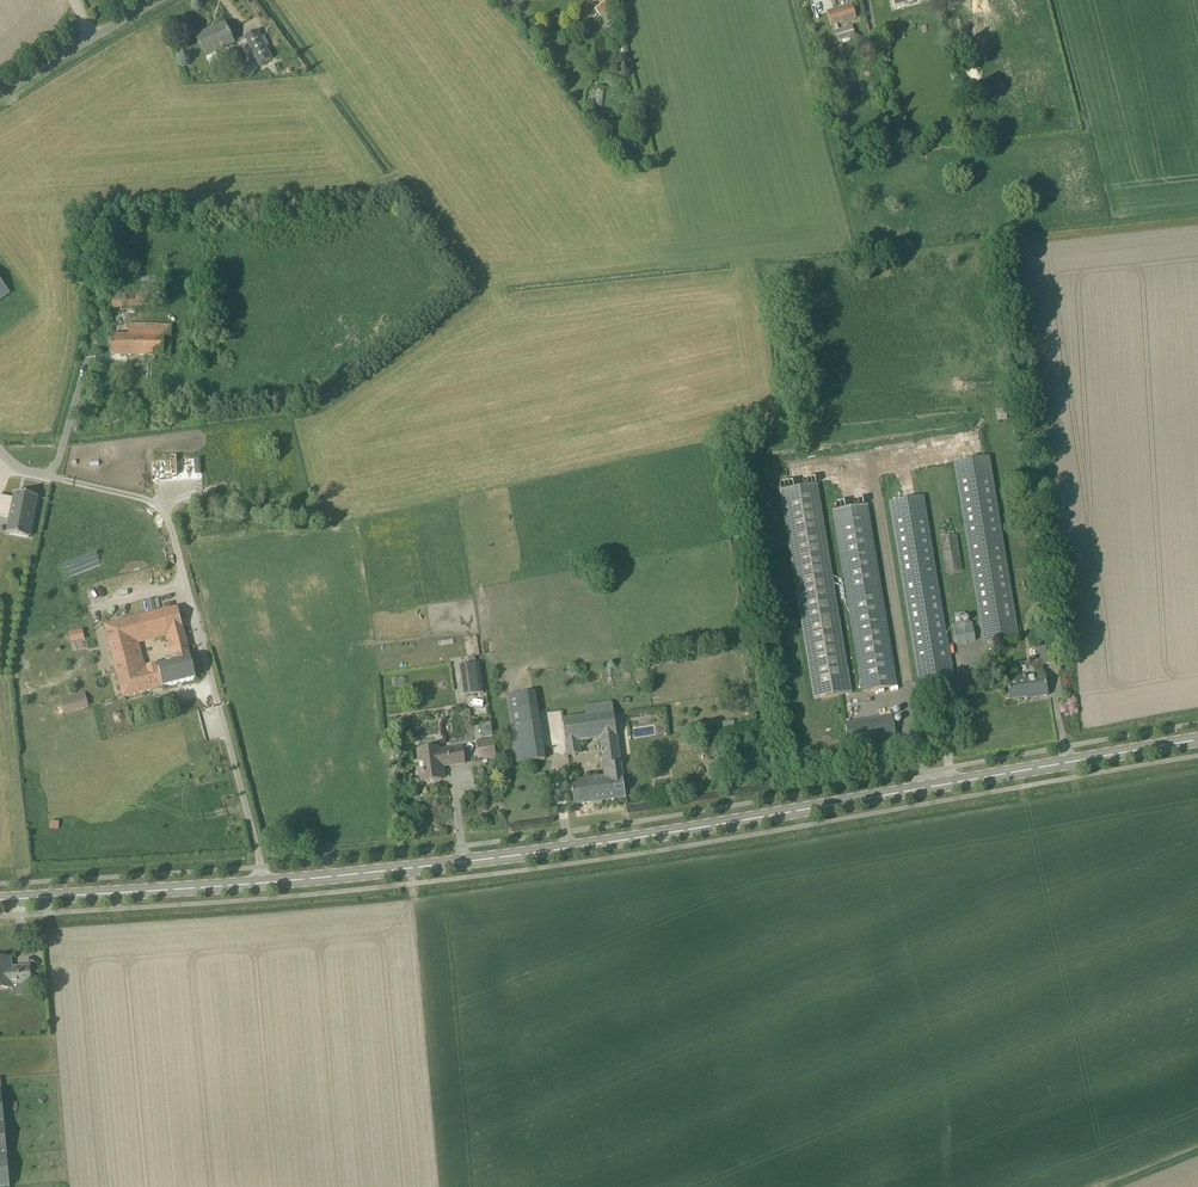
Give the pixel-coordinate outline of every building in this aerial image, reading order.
[(609,3),(597,11),(608,27),(620,19),(609,3)] [(834,25),(837,24),(856,18),(852,4),(827,12),(831,26),(834,25)] [(234,43),(225,25),(208,33),(207,31),(196,37),(205,57),(207,57),(211,66),(220,61),(215,52),(234,43)] [(839,30),(836,31),(839,42),(855,37),(851,26),(839,30)] [(260,65),(272,58),(257,30),(244,37),(260,65)] [(258,70),(252,66),(246,74),(252,78),(258,70)] [(10,293),(0,279),(0,301),(10,293)] [(113,307),(150,304),(150,291),(112,294),(113,307)] [(112,355),(171,355),(171,325),(129,325),(129,335),(112,335),(112,355)] [(983,643),(1019,637),(990,457),(953,463),(983,643)] [(153,482),(202,477),(199,458),(151,464),(153,482)] [(815,699),(850,693),(816,485),(781,491),(815,699)] [(37,497),(14,492),(13,499),(0,496),(0,515),(10,517),(8,525),(31,531),(37,497)] [(919,683),(953,677),(951,665),(924,497),(889,502),(917,671),(919,683)] [(863,691),(896,686),(866,506),(833,512),(863,691)] [(945,574),(962,571),(957,535),(940,538),(945,574)] [(1029,611),(1034,613),(1041,616),(1045,606),(1033,601),(1029,611)] [(178,608),(105,626),(123,698),(196,680),(178,608)] [(956,645),(975,642),(971,622),(953,625),(956,645)] [(83,630),(68,633),(70,644),(85,640),(83,630)] [(1039,648),(1040,655),(1041,661),(1042,661),(1043,666),(1049,665),(1055,664),(1053,646),(1039,648)] [(464,696),(483,693),(478,664),(460,667),(464,696)] [(1048,695),(1044,675),(1023,678),(1008,680),(1010,699),(1027,696),(1027,699),(1048,695)] [(538,710),(535,693),(532,693),(516,696),(507,697),(509,714),(517,764),(545,759),(544,749),(525,752),(519,713),(538,710)] [(64,716),(88,709),(84,694),(59,701),(64,716)] [(626,798),(614,712),(586,716),(562,720),(567,757),(576,755),(574,742),(600,739),(603,777),(571,782),(574,806),(626,798)] [(849,745),(895,738),(891,715),(845,723),(849,745)] [(481,759),(496,757),(493,740),(478,742),(481,759)] [(439,752),(439,748),(418,751),(422,782),(442,779),(440,763),(450,762),(451,765),(465,763),(463,748),(439,752)] [(11,958),(0,959),(0,990),(14,988),(14,984),(30,983),(29,966),(18,967),(19,972),(12,972),(11,958)] [(1,1078),(0,1078),(0,1186),(10,1186),(8,1155),(1,1078)]
